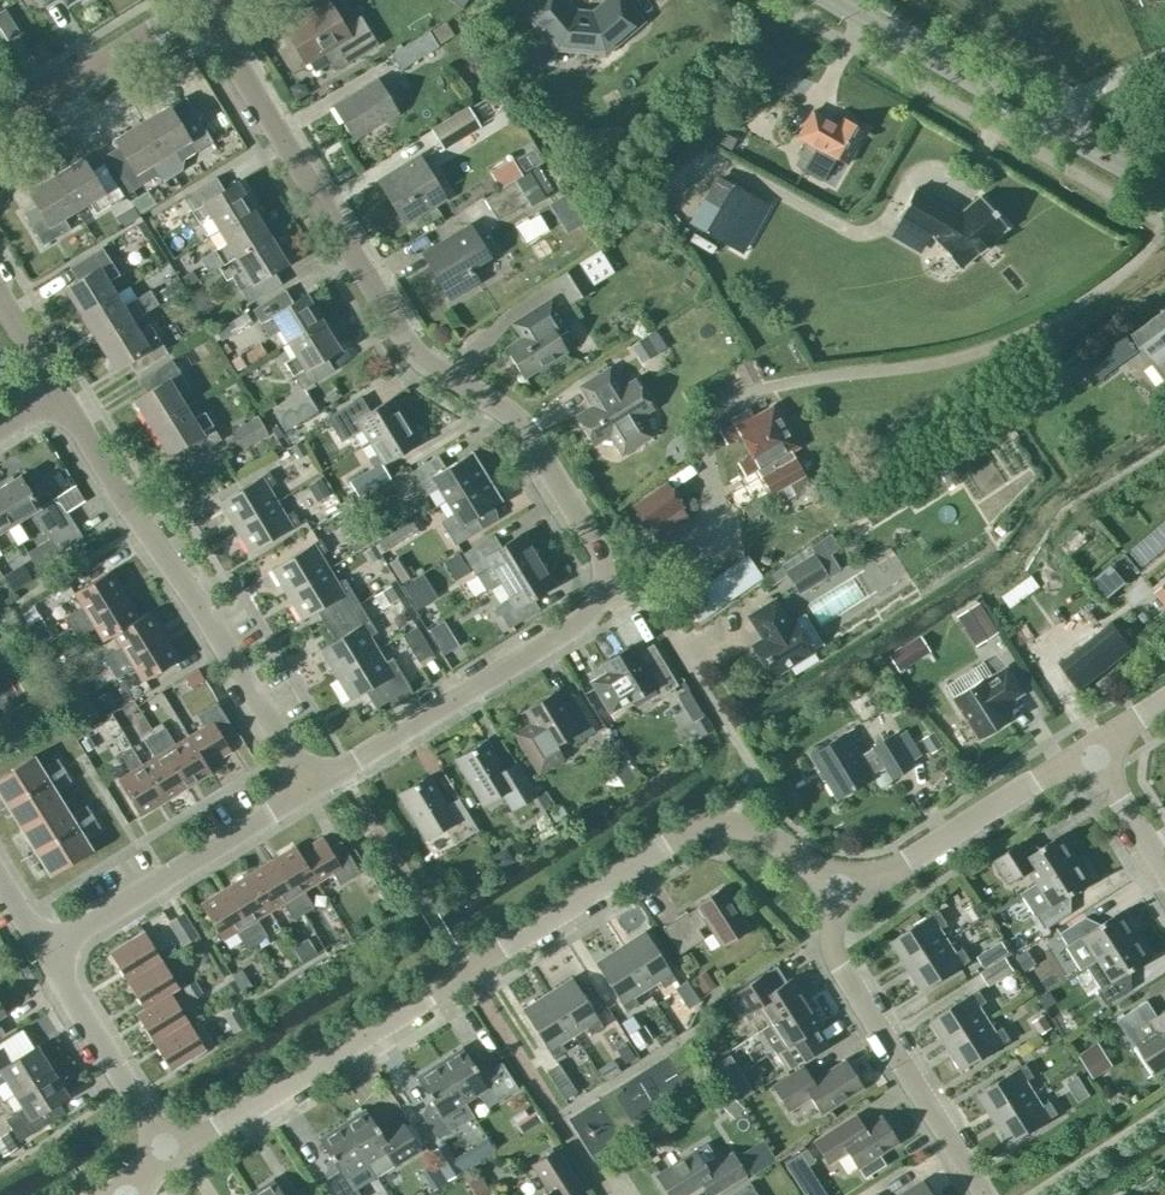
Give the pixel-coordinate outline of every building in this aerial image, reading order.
[(309,10),(283,26),(305,61),(323,50),(334,68),(376,42),(359,14),(342,25),(327,0),(325,0),(309,10)] [(523,9),(555,47),(604,52),(642,20),(626,0),(606,0),(592,12),(574,10),(566,0),(534,0),(523,9)] [(7,39),(19,31),(4,8),(0,10),(0,29),(7,39)] [(429,29),(391,53),(401,68),(439,45),(438,44),(454,35),(445,21),(430,31),(429,29)] [(378,77),(332,104),(353,139),(399,111),(378,77)] [(432,129),(442,146),(479,123),(501,111),(491,93),(468,106),(432,129)] [(212,139),(187,100),(171,110),(167,103),(140,120),(173,172),(180,168),(182,158),(212,139)] [(843,117),(839,125),(812,110),(797,136),(815,146),(802,169),(822,180),(835,157),(846,164),(865,129),(843,117)] [(173,172),(140,120),(113,137),(122,151),(109,158),(129,191),(155,174),(165,177),(173,172)] [(713,141),(730,150),(736,138),(719,129),(713,141)] [(517,153),(491,164),(498,180),(524,168),(517,153)] [(419,154),(377,180),(404,223),(446,198),(419,154)] [(54,173),(76,209),(89,200),(95,211),(122,195),(102,162),(90,170),(81,157),(54,173)] [(538,185),(545,180),(536,166),(514,179),(484,197),(497,219),(527,200),(531,206),(545,197),(538,185)] [(69,227),(63,217),(76,209),(54,173),(27,190),(36,204),(22,212),(42,244),(69,227)] [(200,223),(211,216),(219,229),(254,207),(237,180),(223,189),(215,176),(183,196),(200,223)] [(714,236),(740,191),(715,177),(689,221),(714,236)] [(956,216),(942,207),(943,205),(914,188),(898,215),(933,235),(932,237),(959,268),(978,251),(979,253),(993,241),(991,240),(1007,226),(980,195),(956,216)] [(130,200),(138,214),(155,204),(147,190),(130,200)] [(149,218),(157,231),(180,218),(171,204),(149,218)] [(235,256),(270,234),(254,207),(219,229),(226,242),(200,258),(209,272),(235,256)] [(469,225),(422,253),(450,299),(479,281),(470,268),(488,257),(469,225)] [(281,282),(273,269),(287,261),(270,234),(235,256),(243,268),(232,275),(249,302),(281,282)] [(77,279),(63,288),(80,314),(115,293),(107,280),(118,274),(101,246),(69,266),(77,279)] [(554,278),(569,302),(592,288),(585,277),(609,262),(599,248),(576,264),(554,278)] [(182,276),(187,285),(197,279),(192,270),(182,276)] [(323,319),(307,293),(293,301),(284,288),(251,308),(268,336),(279,329),(287,342),(323,319)] [(132,320),(157,303),(149,290),(123,306),(115,293),(80,314),(97,342),(132,320)] [(522,317),(531,331),(505,347),(524,376),(566,350),(556,335),(568,327),(550,299),(522,317)] [(1132,334),(1164,380),(1164,310),(1132,334)] [(225,327),(231,336),(252,324),(246,314),(225,327)] [(340,346),(323,319),(287,342),(295,355),(284,361),(301,388),(334,368),(326,355),(340,346)] [(140,332),(132,320),(97,342),(113,368),(126,360),(135,373),(167,353),(150,326),(140,332)] [(631,345),(641,362),(657,353),(657,352),(666,347),(655,330),(631,345)] [(1123,330),(1085,358),(1099,378),(1138,349),(1123,330)] [(230,359),(237,370),(254,360),(247,349),(230,359)] [(147,391),(133,399),(150,427),(185,405),(176,392),(187,385),(171,359),(139,379),(147,391)] [(580,385),(592,405),(575,415),(593,444),(608,434),(622,455),(653,436),(641,417),(654,409),(635,377),(620,386),(609,367),(580,385)] [(308,395),(292,405),(301,419),(317,409),(308,395)] [(339,438),(315,451),(324,466),(359,445),(368,440),(369,441),(405,419),(391,397),(361,415),(352,401),(326,417),(339,438)] [(790,451),(799,446),(775,403),(753,415),(749,408),(730,419),(732,422),(718,430),(725,443),(739,435),(751,455),(737,463),(744,475),(757,468),(771,492),(803,475),(790,451)] [(150,427),(166,454),(180,446),(188,458),(220,438),(204,412),(193,418),(185,405),(150,427)] [(231,430),(242,449),(268,433),(257,415),(231,430)] [(369,441),(377,454),(368,459),(373,466),(349,481),(358,496),(389,477),(382,464),(419,442),(405,419),(369,441)] [(291,445),(299,458),(307,453),(300,440),(291,445)] [(424,495),(438,487),(445,500),(486,475),(471,451),(445,467),(437,454),(410,472),(424,495)] [(276,501),(267,486),(275,482),(268,471),(259,476),(260,476),(219,501),(234,526),(276,501)] [(0,486),(0,516),(7,527),(17,544),(27,538),(16,521),(32,511),(57,551),(81,535),(66,511),(65,512),(59,503),(50,499),(40,482),(27,490),(18,474),(0,486)] [(486,475),(445,500),(453,512),(440,521),(454,544),(482,527),(475,515),(500,499),(486,475)] [(307,485),(317,501),(331,493),(321,477),(307,485)] [(667,482),(632,506),(648,528),(683,504),(667,482)] [(292,511),(285,515),(276,501),(234,526),(249,551),(290,527),(299,522),(292,511)] [(342,514),(350,527),(359,522),(352,508),(342,514)] [(378,541),(384,551),(419,530),(412,520),(378,541)] [(366,528),(374,541),(386,534),(378,521),(366,528)] [(485,590),(500,581),(537,558),(521,533),(495,549),(488,537),(462,553),(485,590)] [(311,543),(271,568),(286,593),(328,568),(319,553),(327,549),(320,537),(311,543)] [(365,550),(372,562),(382,557),(375,544),(365,550)] [(785,570),(795,587),(824,569),(814,553),(785,570)] [(762,577),(746,554),(684,598),(697,620),(762,577)] [(389,561),(402,582),(412,576),(399,555),(389,561)] [(500,581),(509,597),(495,606),(508,627),(534,612),(526,600),(553,584),(537,558),(500,581)] [(1094,575),(1111,593),(1129,577),(1112,559),(1094,575)] [(286,593),(301,619),(316,610),(325,625),(360,604),(344,578),(337,582),(328,568),(286,593)] [(124,594),(109,570),(73,592),(82,606),(64,616),(71,627),(124,594)] [(1164,598),(1164,579),(1156,585),(1164,598)] [(854,580),(811,604),(822,624),(865,599),(854,580)] [(374,595),(382,608),(399,598),(391,585),(374,595)] [(112,633),(138,617),(124,594),(71,627),(77,637),(94,627),(103,640),(113,634),(112,633)] [(812,650),(794,620),(789,623),(775,600),(749,615),(764,638),(753,645),(771,675),(812,650)] [(24,609),(30,619),(42,611),(37,602),(24,609)] [(418,612),(426,625),(442,615),(434,603),(418,612)] [(960,620),(977,643),(999,627),(982,603),(960,620)] [(334,639),(319,648),(335,674),(378,650),(369,635),(377,631),(360,604),(325,625),(334,639)] [(163,635),(148,611),(138,617),(112,633),(113,634),(120,646),(103,657),(110,667),(163,635)] [(431,626),(440,641),(449,636),(440,621),(431,626)] [(1113,624),(1063,663),(1081,686),(1131,648),(1113,624)] [(401,634),(418,661),(432,652),(416,626),(401,634)] [(142,681),(178,659),(163,635),(110,667),(116,678),(133,667),(142,681)] [(601,663),(606,670),(589,681),(609,713),(626,703),(656,684),(662,694),(677,684),(652,643),(637,652),(632,644),(601,663)] [(335,674),(350,699),(365,690),(375,707),(410,686),(394,660),(387,665),(378,650),(335,674)] [(1005,667),(983,681),(982,679),(953,697),(978,737),(1007,719),(999,706),(1021,692),(1005,667)] [(205,679),(198,669),(185,677),(191,687),(205,679)] [(1096,682),(1104,693),(1115,686),(1108,675),(1096,682)] [(677,696),(692,721),(703,714),(688,689),(677,696)] [(594,731),(573,697),(561,705),(553,692),(526,709),(538,728),(520,739),(535,762),(539,764),(553,755),(554,751),(550,745),(565,736),(571,745),(594,731)] [(213,756),(218,753),(220,757),(230,750),(224,740),(236,733),(216,701),(196,714),(203,726),(197,730),(213,756)] [(193,782),(171,746),(175,743),(164,726),(144,739),(154,756),(144,762),(166,798),(193,782)] [(197,730),(175,743),(171,746),(193,782),(210,771),(204,761),(213,756),(197,730)] [(921,738),(930,752),(942,746),(933,731),(921,738)] [(810,754),(836,797),(870,776),(884,767),(890,778),(911,765),(892,735),(872,747),(875,753),(861,761),(844,733),(810,754)] [(94,747),(88,737),(82,741),(88,750),(94,747)] [(456,758),(483,803),(502,791),(512,808),(535,794),(515,762),(503,770),(485,740),(456,758)] [(139,815),(166,798),(144,762),(142,764),(131,746),(120,753),(131,771),(117,779),(139,815)] [(64,768),(57,757),(40,768),(32,754),(0,775),(0,794),(6,804),(64,768)] [(114,754),(97,759),(101,777),(119,772),(114,754)] [(61,802),(54,790),(71,780),(64,768),(6,804),(21,827),(61,802)] [(426,838),(445,826),(455,843),(477,829),(458,797),(446,805),(428,775),(398,793),(426,838)] [(92,815),(86,804),(69,814),(61,802),(21,827),(35,850),(92,815)] [(50,874),(91,849),(83,836),(99,826),(92,815),(35,850),(50,874)] [(1077,857),(1062,834),(1034,852),(1026,839),(994,860),(1009,883),(1029,870),(1037,882),(1077,857)] [(314,847),(310,849),(326,875),(332,872),(339,884),(360,871),(340,840),(329,847),(322,837),(312,843),(314,847)] [(295,845),(278,855),(300,891),(303,889),(326,875),(310,849),(301,855),(295,845)] [(300,891),(278,855),(252,871),(274,907),(282,902),(293,919),(314,906),(303,889),(300,891)] [(1037,882),(1023,891),(1046,927),(1071,911),(1063,899),(1092,881),(1077,857),(1037,882)] [(274,907),(252,871),(226,887),(259,940),(267,935),(256,918),(274,907)] [(694,904),(698,910),(690,916),(686,911),(662,926),(679,953),(704,937),(698,929),(706,923),(721,945),(748,927),(722,886),(694,904)] [(226,887),(200,903),(222,939),(236,931),(246,948),(259,940),(226,887)] [(966,907),(973,920),(985,913),(977,901),(966,907)] [(948,939),(940,927),(947,922),(940,909),(891,940),(907,965),(948,939)] [(1087,965),(1097,959),(1137,933),(1122,910),(1094,928),(1086,916),(1060,932),(1069,945),(1070,944),(1085,967),(1087,965)] [(183,912),(171,920),(185,943),(197,935),(183,912)] [(143,930),(108,951),(126,980),(161,959),(143,930)] [(676,979),(645,930),(620,946),(646,987),(658,979),(663,987),(676,979)] [(1097,959),(1087,965),(1101,988),(1098,991),(1106,1004),(1132,987),(1124,975),(1152,957),(1137,933),(1097,959)] [(956,952),(948,939),(907,965),(922,990),(971,959),(963,947),(956,952)] [(294,948),(303,963),(316,954),(308,940),(294,948)] [(989,948),(997,960),(1009,951),(1002,940),(989,948)] [(646,987),(620,946),(595,962),(626,1011),(638,1003),(633,995),(646,987)] [(1016,956),(1026,970),(1037,962),(1027,948),(1016,956)] [(981,972),(989,985),(1014,970),(1006,956),(981,972)] [(126,980),(143,1007),(144,1008),(170,992),(178,987),(161,959),(126,980)] [(693,976),(703,991),(715,983),(705,968),(693,976)] [(748,1021),(761,1012),(768,1023),(806,1000),(791,976),(779,984),(769,969),(731,994),(748,1021)] [(573,1034),(585,1026),(590,1033),(603,1025),(572,977),(547,993),(573,1034)] [(183,987),(190,1000),(202,992),(194,980),(183,987)] [(988,1018),(980,1006),(987,1001),(979,988),(931,1019),(946,1044),(988,1018)] [(153,1041),(187,1020),(170,992),(144,1008),(143,1007),(135,1012),(153,1041)] [(679,1007),(695,1012),(700,998),(684,992),(679,1007)] [(560,1042),(573,1034),(547,993),(522,1008),(553,1057),(565,1049),(560,1042)] [(768,1023),(759,1029),(775,1052),(783,1065),(817,1043),(809,1031),(821,1023),(806,1000),(768,1023)] [(1148,1001),(1118,1019),(1134,1045),(1138,1043),(1156,1071),(1164,1066),(1164,1012),(1158,1016),(1148,1001)] [(223,1015),(234,1032),(247,1023),(236,1007),(223,1015)] [(1033,1021),(1041,1034),(1052,1027),(1044,1014),(1033,1021)] [(1003,1026),(996,1031),(988,1018),(946,1044),(962,1069),(1011,1038),(1003,1026)] [(153,1041),(171,1070),(205,1049),(187,1020),(153,1041)] [(640,1025),(629,1033),(637,1046),(649,1038),(640,1025)] [(1098,1040),(1079,1053),(1093,1075),(1113,1063),(1098,1040)] [(36,1045),(7,1063),(0,1053),(0,1082),(6,1079),(14,1093),(51,1070),(36,1045)] [(480,1075),(462,1046),(439,1061),(464,1101),(477,1093),(488,1106),(518,1087),(501,1062),(480,1075)] [(715,1060),(724,1074),(741,1063),(731,1049),(715,1060)] [(606,1081),(624,1069),(617,1057),(598,1069),(606,1081)] [(788,1110),(810,1096),(821,1113),(862,1087),(844,1059),(811,1080),(802,1065),(772,1085),(788,1110)] [(439,1061),(416,1076),(434,1105),(421,1113),(438,1138),(473,1115),(464,1101),(439,1061)] [(564,1098),(576,1091),(558,1062),(546,1070),(564,1098)] [(1035,1092),(1027,1080),(1034,1075),(1026,1063),(978,1094),(993,1119),(1035,1092)] [(37,1113),(66,1095),(51,1070),(14,1093),(23,1107),(5,1118),(19,1140),(44,1124),(37,1113)] [(730,1085),(738,1098),(751,1090),(743,1077),(730,1085)] [(1043,1105),(1035,1092),(993,1119),(1009,1144),(1058,1113),(1050,1100),(1043,1105)] [(721,1105),(734,1118),(744,1107),(731,1094),(721,1105)] [(367,1163),(375,1176),(394,1164),(394,1165),(419,1149),(403,1124),(383,1137),(365,1108),(342,1123),(367,1163)] [(835,1126),(812,1140),(828,1165),(848,1152),(854,1161),(858,1167),(864,1177),(884,1163),(878,1154),(898,1141),(880,1115),(852,1133),(843,1139),(835,1126)] [(355,1171),(367,1163),(342,1123),(318,1138),(337,1166),(324,1174),(337,1194),(364,1194),(365,1194),(366,1190),(364,1185),(355,1171)] [(3,1155),(17,1147),(7,1132),(0,1136),(0,1151),(3,1155)] [(444,1141),(428,1152),(447,1180),(474,1162),(465,1149),(455,1157),(444,1141)] [(790,1154),(796,1163),(814,1152),(808,1142),(790,1154)] [(656,1174),(669,1194),(683,1194),(701,1184),(708,1194),(713,1194),(746,1174),(732,1150),(715,1161),(704,1144),(656,1174)] [(548,1191),(542,1194),(565,1194),(562,1191),(577,1181),(557,1149),(532,1165),(548,1191)] [(273,1178),(250,1193),(251,1194),(284,1194),(273,1178)] [(749,1181),(728,1194),(758,1194),(749,1181)] [(923,1183),(903,1194),(931,1194),(923,1183)]
